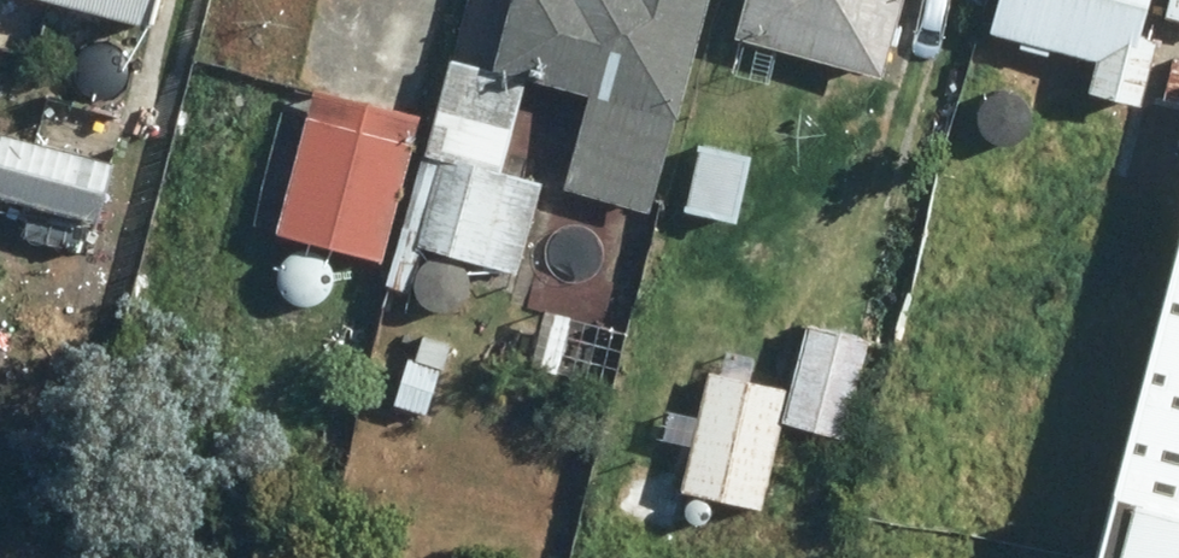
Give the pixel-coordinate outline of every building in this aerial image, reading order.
[(137,30),(144,0),(19,0),(137,30)] [(553,191),(639,215),(698,0),(501,0),(481,72),(517,82),(578,99),(553,191)] [(723,39),(871,79),(892,0),(734,0),(723,39)] [(978,36),(1086,65),(1078,96),(1131,110),(1150,42),(1131,37),(1141,0),(988,0),(978,36)] [(1154,22),(1178,28),(1178,0),(1160,0),(1154,22)] [(1156,104),(1178,109),(1178,61),(1167,58),(1156,104)] [(388,214),(417,222),(410,250),(507,277),(532,184),(492,173),(517,82),(481,72),(438,60),(414,152),(406,150),(388,214)] [(298,118),(265,234),(371,265),(404,149),(298,118)] [(91,235),(111,163),(0,133),(0,210),(91,235)] [(1095,557),(1178,557),(1178,254),(1095,557)] [(620,333),(532,309),(516,368),(604,392),(620,333)] [(624,459),(608,516),(655,530),(665,492),(750,515),(775,424),(835,440),(862,342),(800,326),(781,396),(702,374),(690,415),(659,407),(649,445),(624,459)] [(400,359),(382,407),(419,420),(446,345),(417,335),(407,362),(400,359)]
